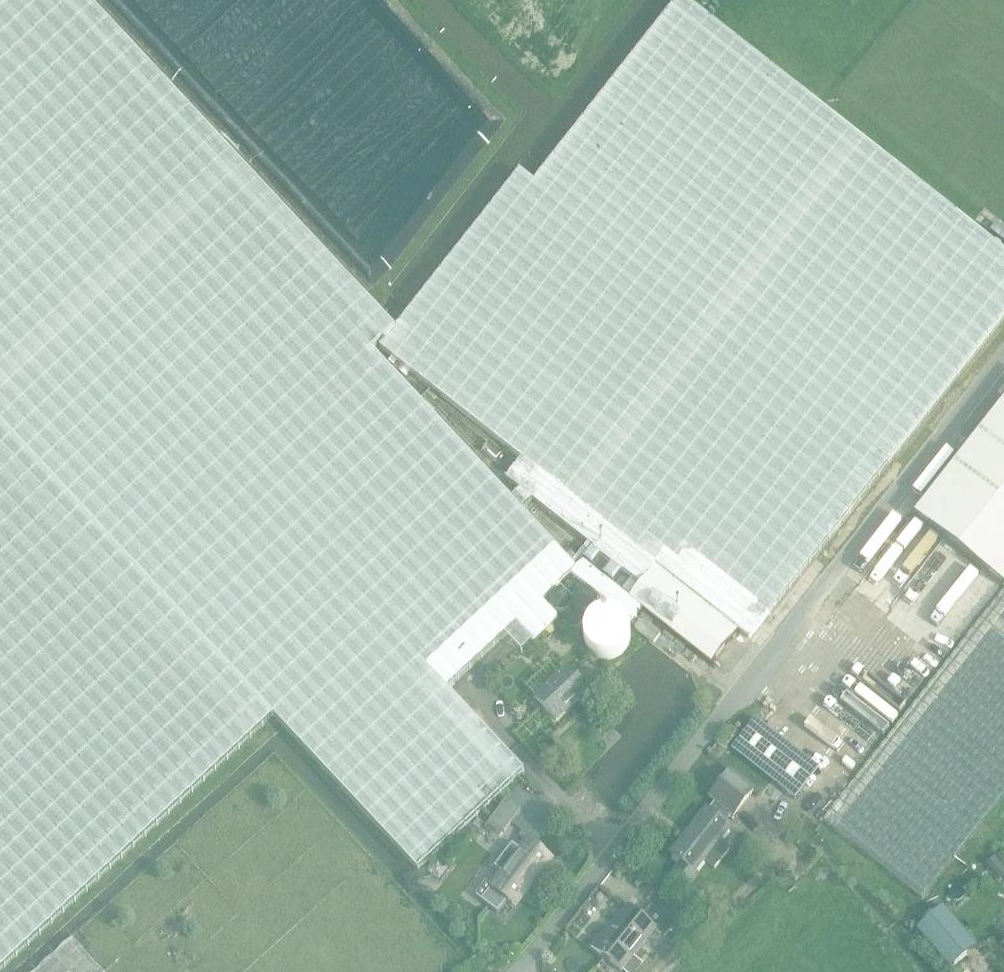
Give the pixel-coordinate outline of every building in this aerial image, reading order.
[(101,101),(352,376),(394,325),(88,0),(0,0),(0,194),(101,101)] [(377,349),(519,460),(503,480),(599,554),(588,567),(628,600),(655,565),(737,629),(748,638),(762,620),(1003,309),(1003,252),(681,0),(672,0),(573,126),(529,182),(515,171),(377,349)] [(0,194),(0,436),(273,723),(278,727),(416,875),(524,776),(445,692),(448,688),(505,635),(521,652),(557,619),(541,602),(570,574),(631,622),(640,610),(628,600),(588,567),(583,563),(576,569),(374,352),(352,376),(101,101),(0,194)] [(913,514),(1003,585),(1003,398),(913,514)] [(273,723),(0,436),(0,971),(4,971),(273,723)] [(655,565),(628,600),(640,610),(709,664),(737,629),(655,565)] [(822,823),(920,900),(1003,794),(1003,589),(822,823)] [(635,629),(654,644),(661,635),(642,620),(635,629)] [(555,720),(587,689),(566,668),(534,698),(555,720)] [(756,719),(732,750),(795,800),(819,768),(756,719)] [(730,727),(718,743),(726,750),(739,733),(730,727)] [(728,772),(708,798),(714,802),(731,815),(732,816),(752,791),(728,772)] [(506,800),(489,821),(503,832),(520,811),(506,800)] [(705,810),(670,856),(681,865),(672,876),(687,888),(697,876),(694,874),(705,859),(715,867),(728,849),(719,842),(729,829),(724,824),(731,815),(714,802),(707,811),(705,810)] [(489,886),(486,884),(476,898),(498,915),(508,901),(514,906),(550,859),(524,839),(489,886)] [(622,971),(638,971),(644,964),(634,957),(654,931),(664,938),(675,924),(650,905),(640,918),(627,908),(607,933),(606,932),(593,949),(622,971)] [(941,908),(915,931),(948,969),(974,946),(941,908)] [(35,971),(103,971),(72,938),(35,971)]
